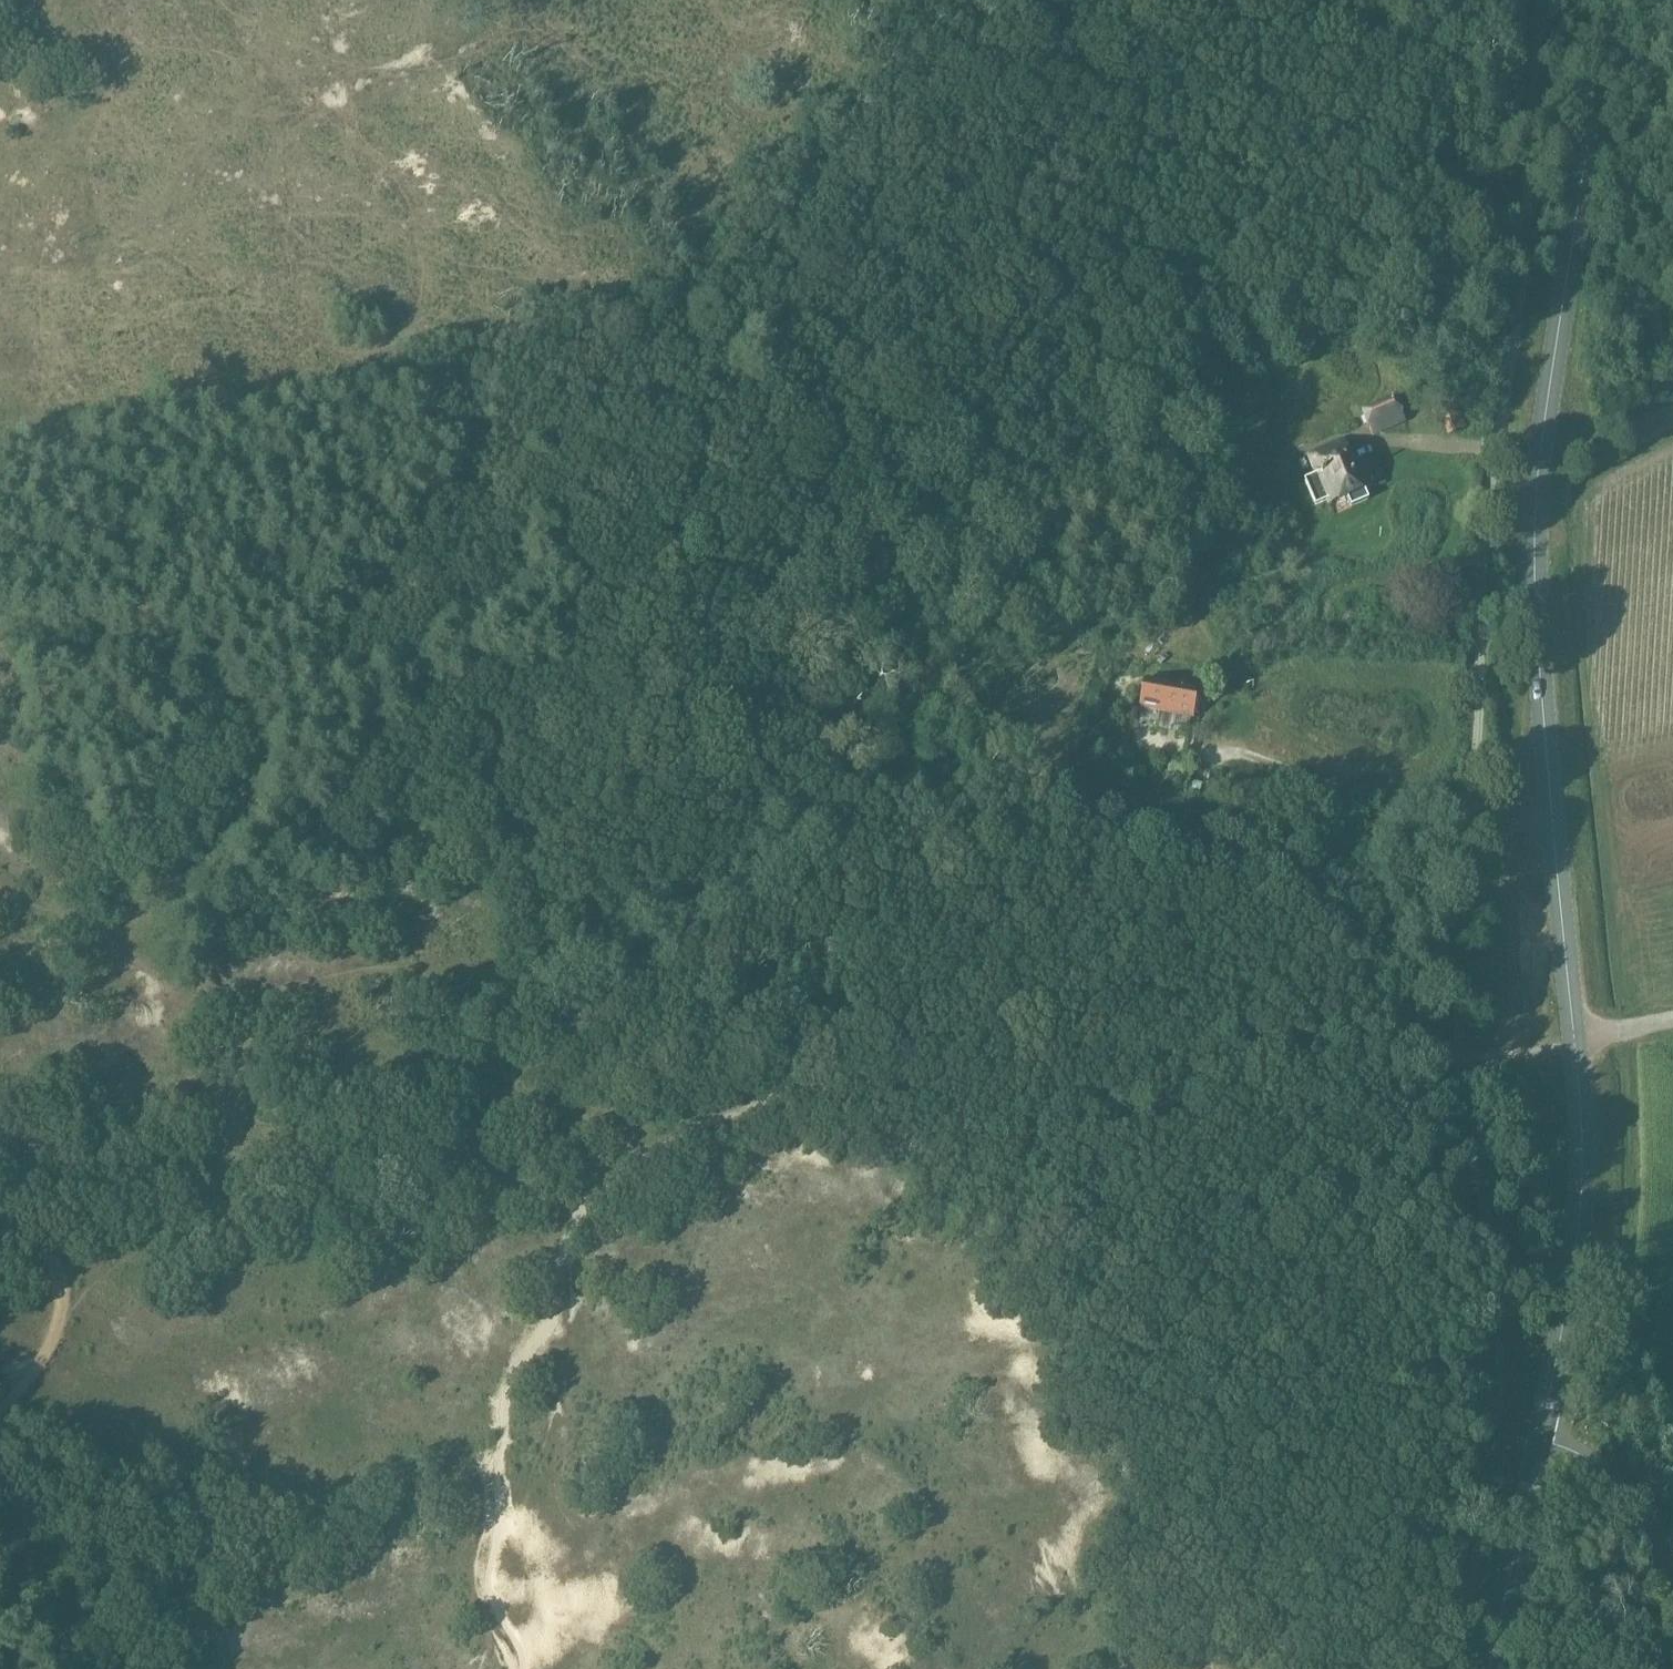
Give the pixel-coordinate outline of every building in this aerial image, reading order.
[(1359,413),(1366,429),(1368,428),(1372,437),(1404,423),(1400,413),(1402,412),(1396,398),(1359,413)] [(1435,406),(1447,436),(1467,427),(1455,398),(1435,406)] [(1356,475),(1346,451),(1343,441),(1313,452),(1321,470),(1315,472),(1302,478),(1315,512),(1346,499),(1350,509),(1367,502),(1363,493),(1370,490),(1363,473),(1356,475)] [(1146,682),(1145,681),(1140,708),(1143,708),(1192,718),(1192,715),(1197,716),(1201,696),(1196,695),(1197,692),(1194,692),(1164,686),(1164,685),(1162,684),(1146,682)] [(1190,782),(1187,794),(1199,797),(1202,785),(1190,782)]
